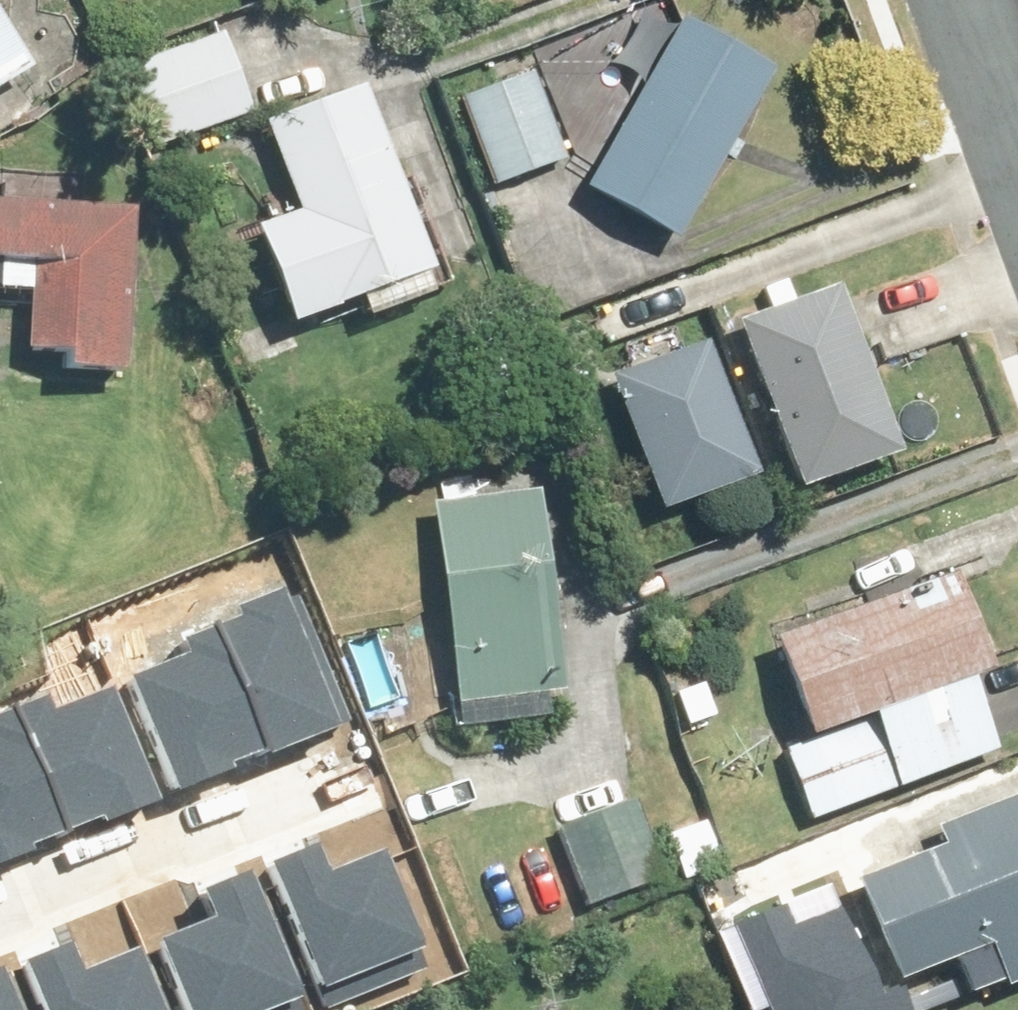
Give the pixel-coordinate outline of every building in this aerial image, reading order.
[(665,21),(569,192),(663,244),(759,74),(665,21)] [(119,70),(146,146),(243,112),(216,36),(119,70)] [(12,69),(0,48),(0,76),(12,69)] [(528,75),(454,100),(483,185),(557,160),(528,75)] [(284,215),(240,229),(275,328),(419,272),(353,87),(253,125),(284,215)] [(105,377),(119,211),(0,201),(0,265),(16,267),(9,351),(45,354),(43,372),(105,377)] [(824,286),(723,321),(783,493),(884,459),(824,286)] [(696,346),(597,380),(644,513),(742,479),(696,346)] [(527,484),(420,499),(449,703),(556,688),(527,484)] [(759,638),(791,735),(979,674),(947,577),(759,638)] [(245,616),(222,622),(269,748),(349,717),(299,581),(240,603),(245,616)] [(138,674),(178,782),(269,748),(222,622),(195,632),(202,651),(138,674)] [(21,710),(72,835),(161,798),(115,686),(58,709),(53,697),(21,710)] [(72,835),(21,710),(0,717),(0,867),(72,835)] [(773,757),(802,827),(890,792),(861,722),(773,757)] [(841,881),(880,979),(972,943),(990,989),(1017,978),(1017,820),(1008,796),(924,829),(930,846),(841,881)] [(629,805),(553,833),(580,905),(655,876),(629,805)] [(430,965),(389,850),(330,871),(323,851),(284,865),(331,1000),(430,965)] [(150,941),(178,1009),(305,1009),(247,871),(201,890),(212,916),(150,941)] [(717,930),(751,1009),(876,1009),(833,909),(790,927),(780,903),(717,930)] [(142,953),(85,976),(70,940),(24,959),(45,1009),(165,1009),(142,953)] [(3,961),(0,962),(0,1009),(23,1009),(3,961)]
